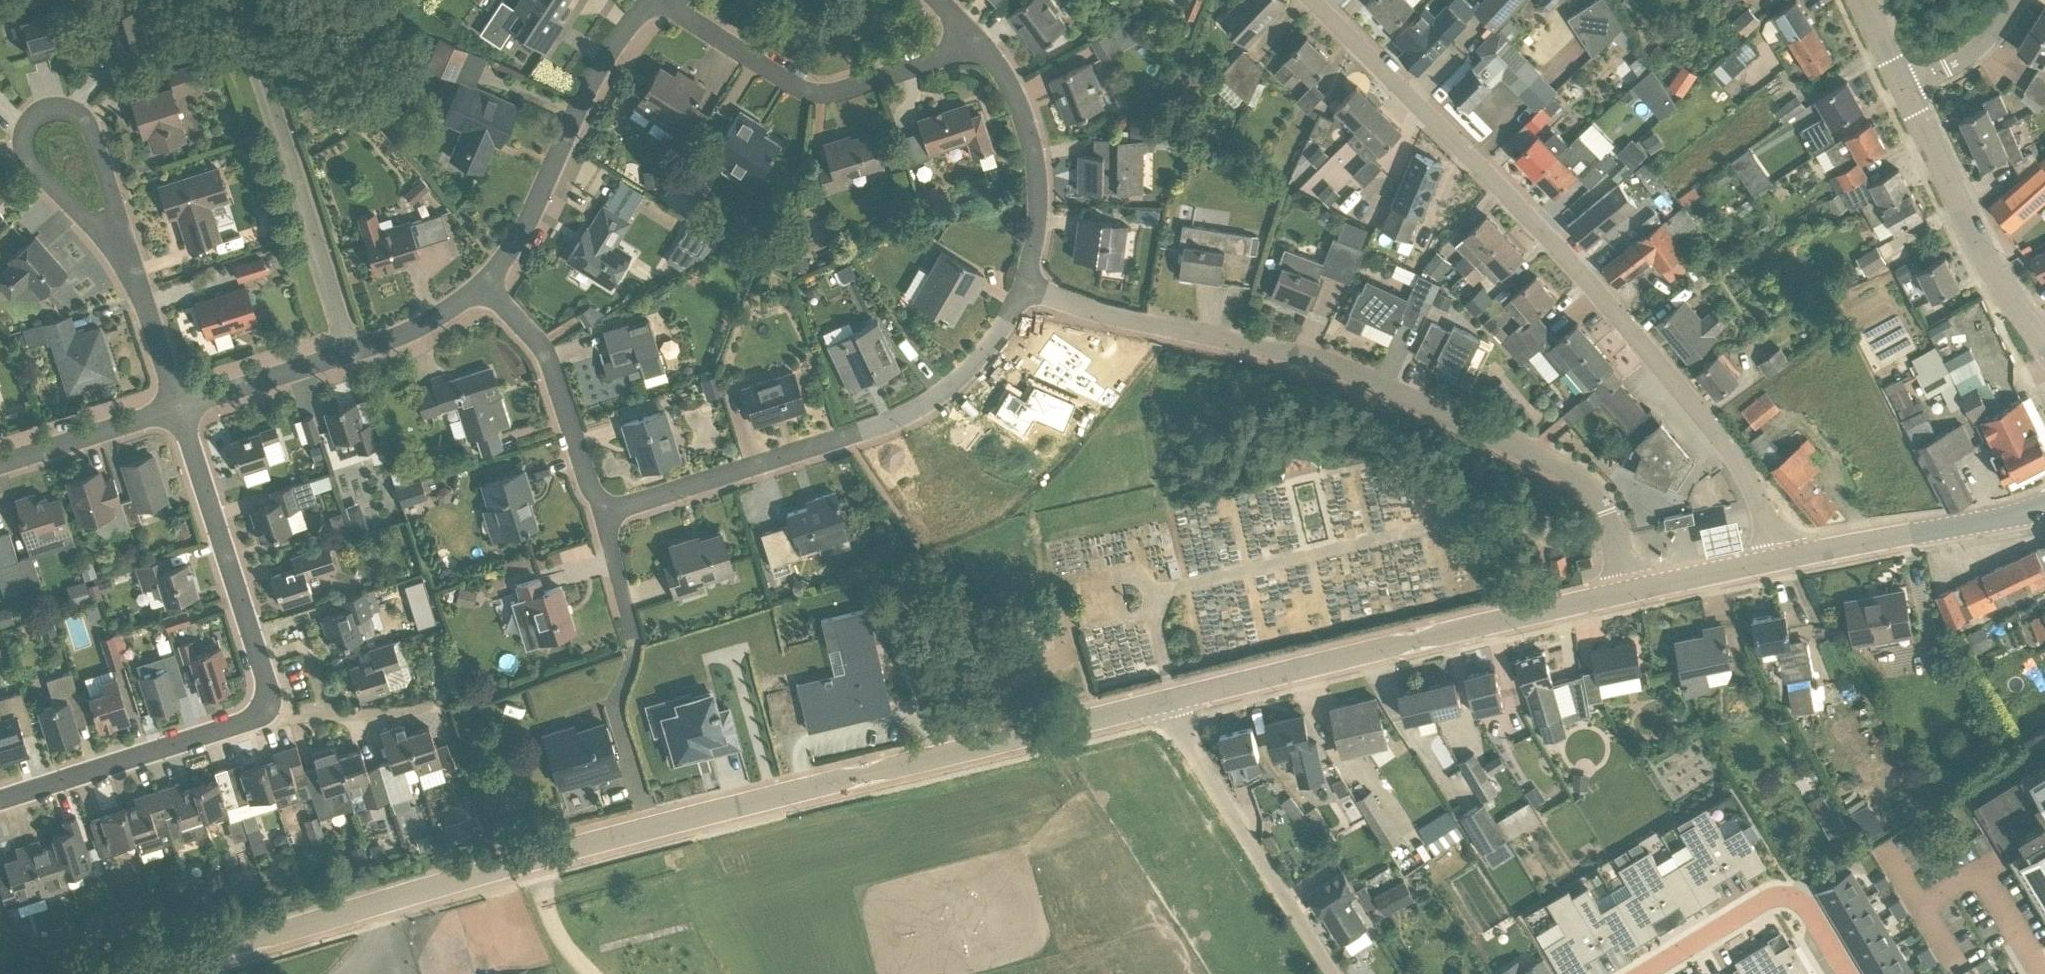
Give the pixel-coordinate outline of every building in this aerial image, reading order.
[(514,7),(504,0),(501,0),(480,32),(500,45),(511,29),(545,51),(556,35),(547,29),(565,0),(519,0),(514,7)] [(1053,0),(1030,0),(1010,14),(1038,49),(1065,26),(1053,9),(1057,5),(1053,0)] [(1184,15),(1195,20),(1203,0),(1190,0),(1184,15)] [(1286,0),(1244,0),(1244,1),(1243,0),(1242,0),(1223,19),(1249,45),(1270,24),(1268,22),(1288,1),(1286,0)] [(1369,1),(1392,24),(1417,0),(1370,0),(1369,1)] [(1509,15),(1524,0),(1483,0),(1480,2),(1478,0),(1477,0),(1474,4),(1470,0),(1451,0),(1437,15),(1427,6),(1410,23),(1396,37),(1406,48),(1400,54),(1419,72),(1444,44),(1466,21),(1478,10),(1495,29),(1496,30),(1509,15)] [(1594,54),(1627,24),(1612,0),(1596,0),(1576,12),(1569,17),(1594,54)] [(1789,37),(1813,23),(1798,0),(1795,0),(1774,13),(1775,15),(1767,20),(1764,30),(1772,43),(1775,47),(1789,37)] [(138,4),(122,9),(123,13),(95,22),(96,25),(90,32),(93,41),(101,43),(103,48),(119,43),(120,48),(126,51),(136,48),(134,45),(150,40),(138,4)] [(2044,5),(2032,26),(2044,35),(2044,5)] [(1749,7),(1735,20),(1737,21),(1742,27),(1747,32),(1761,19),(1749,7)] [(371,27),(382,16),(376,9),(364,20),(371,27)] [(23,21),(30,49),(59,41),(52,13),(23,21)] [(1558,89),(1540,71),(1511,43),(1524,30),(1509,15),(1496,30),(1495,29),(1478,47),(1487,56),(1475,68),(1473,66),(1451,89),(1469,107),(1501,73),(1520,92),(1521,92),(1538,110),(1558,89)] [(1789,37),(1811,73),(1835,58),(1813,23),(1789,37)] [(2032,26),(2018,48),(2042,63),(2032,81),(2044,89),(2044,35),(2032,26)] [(1625,27),(1614,38),(1623,49),(1634,40),(1625,27)] [(1112,28),(1092,39),(1103,58),(1122,47),(1112,28)] [(1308,37),(1287,58),(1290,61),(1276,74),(1286,83),(1300,69),(1311,80),(1331,59),(1308,37)] [(455,80),(468,50),(442,39),(429,68),(455,80)] [(1659,44),(1647,57),(1653,63),(1666,50),(1659,44)] [(1245,49),(1221,74),(1250,101),(1264,68),(1245,49)] [(1748,63),(1735,49),(1710,72),(1723,86),(1748,63)] [(1641,55),(1631,65),(1640,77),(1649,69),(1641,55)] [(1095,78),(1098,77),(1093,62),(1070,70),(1071,72),(1053,78),(1058,93),(1057,93),(1060,101),(1061,100),(1069,120),(1067,120),(1067,121),(1092,114),(1091,110),(1104,104),(1095,78)] [(204,79),(198,63),(169,73),(175,89),(204,79)] [(1698,74),(1684,64),(1669,85),(1683,94),(1698,74)] [(693,103),(704,87),(685,75),(682,80),(660,66),(635,105),(676,131),(682,122),(697,132),(708,113),(693,103)] [(1632,86),(1662,117),(1676,104),(1652,67),(1632,86)] [(516,105),(463,81),(446,121),(464,129),(451,157),(481,170),(498,132),(502,134),(502,136),(503,136),(516,105)] [(1315,81),(1297,100),(1308,111),(1326,92),(1315,81)] [(1828,127),(1863,106),(1848,81),(1819,98),(1828,115),(1801,130),(1815,153),(1836,140),(1828,127)] [(2044,103),(2044,89),(2032,81),(2026,92),(2044,103)] [(1381,108),(1358,85),(1337,106),(1360,128),(1360,129),(1381,108)] [(171,89),(133,101),(142,127),(147,125),(155,149),(185,139),(180,124),(182,123),(171,89)] [(2001,93),(1984,101),(1987,107),(1961,119),(1972,141),(1998,128),(1993,118),(2009,111),(2001,93)] [(1526,122),(1536,131),(1563,104),(1553,94),(1526,122)] [(1806,105),(1798,94),(1776,110),(1784,121),(1806,105)] [(2027,102),(2036,109),(2044,105),(2044,104),(2032,96),(2027,102)] [(1175,98),(1166,112),(1183,123),(1191,109),(1175,98)] [(945,109),(918,118),(922,130),(900,136),(910,164),(930,156),(929,152),(969,140),(974,155),(979,154),(993,149),(981,113),(971,116),(967,102),(953,107),(954,109),(946,111),(945,109)] [(1360,129),(1360,128),(1348,139),(1368,159),(1354,173),(1365,185),(1383,166),(1375,158),(1403,130),(1381,108),(1360,129)] [(779,143),(755,128),(759,122),(741,110),(712,156),(755,182),(779,143)] [(1335,119),(1321,112),(1311,136),(1324,142),(1335,119)] [(1815,154),(1807,160),(1810,165),(1830,153),(1836,164),(1856,152),(1862,160),(1886,146),(1871,121),(1836,141),(1836,140),(1815,153),(1815,154)] [(2011,124),(1999,129),(1998,128),(1972,141),(1983,165),(2008,153),(2012,161),(2012,160),(2022,176),(2038,161),(2033,150),(2024,155),(2011,124)] [(1132,138),(1145,138),(1145,125),(1132,125),(1132,138)] [(1567,142),(1556,130),(1545,140),(1539,134),(1518,156),(1536,175),(1567,142)] [(825,142),(831,163),(832,167),(822,171),(821,170),(820,170),(828,194),(844,189),(840,177),(882,164),(872,133),(849,140),(848,135),(825,142)] [(1657,133),(1645,141),(1652,153),(1665,145),(1657,133)] [(1590,144),(1580,134),(1569,144),(1567,142),(1536,175),(1556,194),(1577,172),(1582,177),(1602,157),(1590,144)] [(1080,154),(1080,190),(1147,191),(1147,150),(1156,150),(1156,138),(1121,138),(1121,153),(1080,154)] [(1628,163),(1633,169),(1647,155),(1635,142),(1621,156),(1628,163)] [(1320,145),(1309,157),(1318,166),(1329,154),(1320,145)] [(1618,159),(1609,150),(1602,157),(1582,177),(1581,178),(1589,187),(1618,159)] [(1443,163),(1417,152),(1395,204),(1396,205),(1385,230),(1409,241),(1420,215),(1421,215),(1443,163)] [(1649,160),(1635,170),(1653,192),(1666,182),(1649,160)] [(1837,174),(1830,178),(1839,193),(1842,191),(1843,191),(1869,177),(1869,176),(1859,161),(1837,174)] [(1992,206),(2011,228),(2044,199),(2044,161),(1992,206)] [(1727,165),(1719,171),(1723,177),(1729,179),(1734,176),(1727,165)] [(218,167),(160,185),(171,217),(178,214),(180,220),(184,219),(187,227),(183,228),(189,247),(221,237),(210,204),(228,199),(218,167)] [(1899,168),(1872,183),(1869,177),(1843,191),(1852,209),(1862,203),(1873,223),(1878,219),(1889,214),(1896,228),(1924,214),(1922,209),(1923,207),(1920,202),(1918,202),(1899,168)] [(659,169),(643,171),(645,187),(662,185),(659,169)] [(708,188),(698,181),(680,170),(663,198),(691,216),(708,188)] [(422,178),(405,194),(412,203),(430,187),(422,178)] [(1330,182),(1318,193),(1330,205),(1341,193),(1330,182)] [(1627,214),(1637,206),(1620,183),(1609,192),(1569,224),(1587,247),(1627,215),(1627,214)] [(1686,206),(1701,194),(1696,185),(1679,197),(1686,206)] [(1840,193),(1827,200),(1835,215),(1849,207),(1840,193)] [(1674,212),(1687,229),(1697,222),(1685,205),(1674,212)] [(628,221),(604,206),(590,229),(588,228),(569,258),(610,284),(623,262),(609,253),(628,221)] [(409,222),(382,230),(376,212),(357,218),(363,236),(365,235),(377,272),(409,261),(408,256),(419,253),(409,222)] [(1467,255),(1457,264),(1465,273),(1475,263),(1483,255),(1485,253),(1505,233),(1488,215),(1467,234),(1467,235),(1457,245),(1467,255)] [(1128,226),(1111,224),(1111,221),(1080,217),(1074,258),(1123,264),(1123,268),(1124,268),(1128,226)] [(1695,262),(1676,238),(1662,220),(1604,266),(1617,284),(1652,258),(1662,271),(1663,270),(1671,280),(1695,262)] [(691,223),(680,241),(698,253),(710,235),(691,223)] [(1226,250),(1252,254),(1255,235),(1189,224),(1180,276),(1198,279),(1199,277),(1209,278),(1208,280),(1210,280),(1220,281),(1220,283),(1221,283),(1226,250)] [(1765,225),(1762,227),(1755,230),(1758,235),(1767,229),(1765,225)] [(1485,253),(1483,255),(1501,274),(1503,272),(1504,273),(1525,254),(1505,233),(1485,253)] [(1323,279),(1321,277),(1323,271),(1351,282),(1366,249),(1334,237),(1327,261),(1291,247),(1272,296),(1288,302),(1288,300),(1309,308),(1308,310),(1309,310),(1323,279)] [(66,273),(55,260),(56,259),(47,250),(41,255),(30,241),(10,259),(13,263),(3,272),(18,289),(28,280),(41,294),(66,273)] [(1878,245),(1858,258),(1865,272),(1887,259),(1878,245)] [(1717,249),(1708,256),(1713,263),(1722,257),(1717,249)] [(1438,250),(1424,267),(1439,279),(1453,262),(1438,250)] [(2032,256),(2037,266),(2036,269),(2039,275),(2041,276),(2043,279),(2044,277),(2044,250),(2032,256)] [(966,296),(972,299),(985,276),(942,251),(930,271),(914,299),(941,314),(940,316),(944,319),(946,316),(952,320),(966,296)] [(808,254),(794,253),(792,269),(806,270),(808,254)] [(1946,255),(1920,270),(1903,279),(1916,304),(1934,295),(1960,281),(1946,255)] [(267,271),(263,258),(236,266),(240,280),(267,271)] [(1910,260),(1896,267),(1902,279),(1917,271),(1910,260)] [(855,275),(849,263),(838,269),(844,280),(855,275)] [(1465,273),(1474,283),(1485,273),(1475,263),(1465,273)] [(1720,279),(1710,267),(1690,281),(1700,294),(1720,279)] [(1547,325),(1539,315),(1536,317),(1534,315),(1555,296),(1538,275),(1516,294),(1506,303),(1522,322),(1502,340),(1514,353),(1547,325)] [(1411,296),(1408,304),(1366,285),(1364,292),(1360,290),(1351,312),(1351,313),(1346,325),(1362,332),(1367,320),(1395,332),(1399,323),(1401,324),(1403,321),(1414,326),(1424,302),(1411,296)] [(247,286),(197,301),(208,336),(214,334),(231,329),(258,321),(247,286)] [(1484,286),(1465,302),(1476,314),(1494,297),(1484,286)] [(658,287),(658,298),(665,298),(669,294),(669,287),(658,287)] [(1454,297),(1440,291),(1435,302),(1448,309),(1454,297)] [(1728,322),(1716,306),(1701,317),(1686,300),(1673,310),(1669,312),(1665,315),(1666,316),(1660,322),(1673,337),(1675,336),(1680,342),(1677,345),(1689,359),(1717,334),(1716,332),(1728,322)] [(588,306),(579,311),(586,323),(595,318),(588,306)] [(116,377),(100,326),(72,335),(66,316),(42,323),(23,328),(29,346),(48,340),(49,343),(53,342),(64,375),(75,372),(80,388),(116,377)] [(1502,326),(1491,316),(1484,323),(1495,333),(1502,326)] [(1950,316),(1929,328),(1933,335),(1954,324),(1950,316)] [(1865,334),(1880,365),(1915,348),(1900,317),(1865,334)] [(648,319),(629,325),(629,322),(603,330),(610,351),(614,350),(616,357),(603,361),(607,375),(626,369),(628,375),(642,371),(643,373),(663,367),(648,319)] [(1494,344),(1454,324),(1451,331),(1433,322),(1416,354),(1435,364),(1434,366),(1473,385),(1482,367),(1494,344)] [(877,378),(900,367),(879,323),(830,346),(849,390),(865,383),(863,380),(874,374),(877,378)] [(1596,343),(1579,323),(1545,352),(1562,373),(1567,369),(1566,369),(1596,343)] [(1547,325),(1514,353),(1523,363),(1556,335),(1547,325)] [(1056,335),(1027,375),(1114,413),(1124,399),(1110,389),(1108,392),(1099,385),(1109,371),(1084,353),(1083,354),(1056,335)] [(1623,380),(1611,366),(1614,364),(1596,343),(1566,369),(1567,369),(1583,388),(1588,394),(1565,413),(1573,423),(1623,380)] [(1781,347),(1759,362),(1768,375),(1790,359),(1781,347)] [(1956,382),(1944,359),(1938,347),(1913,360),(1920,371),(1916,373),(1929,396),(1956,382)] [(1719,353),(1699,371),(1718,393),(1739,375),(1719,353)] [(484,449),(505,442),(500,427),(509,424),(499,390),(491,367),(448,381),(445,373),(432,377),(434,385),(442,410),(460,404),(470,437),(478,434),(484,449)] [(793,370),(743,386),(755,424),(757,424),(755,420),(783,411),(784,415),(805,408),(793,370)] [(2037,429),(2022,398),(2002,408),(1989,380),(1984,383),(1978,371),(1956,381),(1962,394),(1961,394),(1974,422),(1982,418),(1997,450),(1991,452),(1997,465),(2005,480),(2017,474),(2017,475),(2044,461),(2044,442),(2038,428),(2037,429)] [(716,374),(701,379),(707,398),(722,393),(716,374)] [(1652,408),(1643,416),(1616,387),(1600,400),(1635,438),(1623,462),(1678,487),(1687,468),(1696,460),(1652,408)] [(1780,408),(1767,391),(1742,411),(1751,422),(1756,427),(1780,408)] [(1010,396),(995,419),(1025,436),(1035,423),(1065,435),(1077,409),(1035,392),(1026,405),(1010,396)] [(1974,448),(1962,425),(1939,437),(1921,400),(1914,403),(1899,410),(1905,422),(1918,448),(1949,509),(1973,497),(1955,458),(1974,448)] [(375,420),(363,424),(356,401),(325,410),(335,441),(354,435),(359,451),(382,444),(375,420)] [(660,411),(623,423),(630,445),(634,443),(643,469),(675,459),(660,411)] [(314,414),(302,418),(310,441),(321,437),(314,414)] [(276,426),(230,441),(231,444),(230,444),(232,452),(233,451),(240,472),(270,462),(264,443),(280,438),(276,426)] [(1010,445),(992,428),(978,443),(965,430),(948,448),(981,479),(994,466),(1005,477),(1026,455),(1013,442),(1010,445)] [(1764,429),(1749,442),(1772,468),(1776,473),(1819,523),(1837,507),(1808,473),(1819,464),(1816,460),(1823,454),(1808,436),(1786,456),(1764,429)] [(319,444),(311,447),(315,460),(323,457),(319,444)] [(1062,448),(1056,459),(1066,465),(1073,455),(1062,448)] [(167,499),(153,454),(123,464),(134,497),(121,501),(129,526),(142,522),(138,509),(167,499)] [(399,475),(402,483),(421,477),(422,476),(419,469),(418,469),(399,475)] [(527,499),(531,497),(532,499),(533,499),(524,470),(483,483),(489,506),(494,505),(505,534),(535,525),(527,499)] [(103,482),(102,479),(99,471),(69,481),(82,519),(91,516),(95,529),(106,535),(129,527),(129,526),(121,501),(113,479),(103,482)] [(402,483),(395,485),(402,506),(428,497),(421,477),(402,483)] [(286,511),(317,501),(310,478),(294,483),(271,491),(275,502),(252,509),(261,540),(292,530),(286,511)] [(441,487),(438,492),(439,497),(444,500),(450,499),(452,494),(451,488),(446,485),(441,487)] [(777,563),(789,559),(800,555),(799,551),(849,534),(835,491),(807,500),(809,506),(788,513),(792,527),(769,535),(777,563)] [(20,518),(28,546),(71,532),(60,498),(48,501),(47,496),(41,497),(42,500),(37,502),(34,493),(17,498),(23,517),(20,518)] [(1694,511),(1665,517),(1667,526),(1696,520),(1694,511)] [(337,539),(349,535),(342,512),(330,516),(337,539)] [(1736,512),(1698,522),(1705,549),(1743,540),(1736,512)] [(364,516),(351,520),(355,535),(369,530),(364,516)] [(186,521),(175,525),(180,539),(191,536),(186,521)] [(18,559),(10,531),(0,534),(0,566),(1,566),(10,592),(27,587),(18,559)] [(670,544),(676,563),(666,567),(675,596),(703,587),(700,577),(732,567),(722,534),(698,541),(696,535),(670,544)] [(329,543),(315,548),(292,555),(295,567),(272,574),(273,576),(272,577),(275,584),(276,584),(282,604),(313,595),(307,576),(336,567),(329,543)] [(1961,584),(1961,586),(1953,589),(1953,588),(1938,595),(1946,613),(1951,625),(1966,619),(1966,618),(1975,614),(1998,604),(1999,606),(2030,591),(2029,587),(2044,579),(2044,545),(1961,584)] [(1592,554),(1578,557),(1580,567),(1594,564),(1592,554)] [(18,559),(27,587),(41,582),(32,555),(18,559)] [(1566,555),(1552,558),(1556,575),(1570,572),(1566,555)] [(88,576),(98,573),(92,557),(83,560),(88,576)] [(189,561),(166,568),(163,557),(136,565),(144,588),(146,587),(160,583),(165,601),(166,602),(198,591),(189,561)] [(103,591),(115,588),(111,577),(100,580),(103,591)] [(561,585),(543,591),(539,577),(518,584),(523,598),(517,600),(531,645),(543,641),(575,631),(561,585)] [(810,587),(809,581),(803,577),(797,579),(793,584),(794,591),(800,594),(806,593),(810,587)] [(410,603),(429,598),(423,579),(404,585),(410,603)] [(85,580),(67,586),(74,607),(92,601),(85,580)] [(98,581),(88,585),(93,600),(103,597),(98,581)] [(477,590),(460,586),(456,602),(473,607),(477,590)] [(1905,590),(1878,595),(1879,599),(1848,605),(1855,641),(1875,636),(1876,645),(1914,637),(1905,590)] [(373,617),(365,591),(341,598),(345,610),(322,617),(332,647),(362,638),(362,637),(376,633),(371,618),(373,617)] [(100,600),(84,606),(88,619),(105,613),(100,600)] [(15,622),(10,605),(0,608),(0,627),(15,622)] [(187,608),(164,615),(168,629),(191,622),(187,608)] [(867,608),(835,617),(822,620),(829,649),(842,646),(848,674),(835,677),(800,685),(801,685),(772,693),(781,730),(835,717),(833,710),(886,697),(887,701),(888,701),(880,667),(871,669),(867,654),(862,655),(862,654),(870,652),(861,611),(867,609),(867,608)] [(1808,640),(1791,642),(1786,613),(1754,619),(1760,651),(1763,667),(1781,663),(1784,679),(1787,679),(1793,712),(1816,708),(1810,675),(1814,675),(1808,640)] [(2031,620),(2038,634),(2040,640),(2044,638),(2044,613),(2031,620)] [(53,615),(38,619),(43,637),(58,632),(53,615)] [(1698,636),(1678,640),(1688,691),(1711,686),(1708,668),(1733,663),(1724,624),(1706,628),(1707,635),(1708,638),(1698,640),(1698,636)] [(1976,653),(1993,645),(1984,626),(1967,634),(1976,653)] [(123,633),(115,635),(118,647),(126,645),(123,633)] [(114,634),(101,638),(110,667),(123,663),(118,647),(115,635),(114,634)] [(229,687),(222,664),(227,662),(222,647),(196,655),(191,640),(180,644),(184,660),(190,658),(202,696),(229,687)] [(391,687),(389,683),(405,678),(393,640),(370,648),(373,659),(350,667),(360,697),(391,687)] [(1642,672),(1636,641),(1594,649),(1598,669),(1584,672),(1589,700),(1604,697),(1601,680),(1641,672),(1642,672)] [(165,665),(178,661),(175,651),(162,655),(165,665)] [(1545,651),(1519,659),(1537,721),(1541,720),(1546,739),(1567,733),(1561,714),(1563,713),(1554,682),(1545,651)] [(168,668),(141,677),(152,711),(179,703),(176,693),(168,668)] [(1496,668),(1467,675),(1476,713),(1505,706),(1496,668)] [(71,671),(47,679),(55,705),(40,710),(51,744),(79,735),(70,705),(81,703),(71,671)] [(116,676),(103,680),(106,690),(90,695),(101,728),(130,719),(116,676)] [(1462,704),(1456,678),(1427,685),(1433,711),(1462,704)] [(1427,685),(1400,691),(1406,718),(1418,715),(1433,711),(1427,685)] [(0,698),(0,707),(4,719),(0,720),(0,759),(0,760),(28,751),(20,725),(32,722),(22,691),(0,698)] [(716,708),(711,691),(677,701),(680,710),(651,718),(655,734),(662,731),(667,749),(673,747),(675,756),(708,746),(709,752),(739,743),(729,706),(719,709),(719,707),(716,708)] [(1377,696),(1333,707),(1344,752),(1388,743),(1377,696)] [(1317,741),(1311,743),(1304,714),(1269,722),(1276,754),(1295,749),(1303,781),(1326,775),(1317,741)] [(543,735),(559,783),(591,773),(592,777),(620,768),(605,722),(576,732),(574,724),(543,735)] [(407,733),(404,723),(381,730),(390,761),(379,765),(387,790),(389,799),(390,803),(392,803),(395,813),(412,808),(409,797),(413,796),(404,767),(415,763),(416,763),(407,733)] [(447,743),(436,746),(429,726),(407,733),(416,763),(415,763),(418,773),(442,766),(444,772),(455,768),(447,743)] [(1227,762),(1244,758),(1247,770),(1264,759),(1260,754),(1253,726),(1221,735),(1227,762)] [(1675,733),(1677,736),(1681,737),(1684,735),(1685,732),(1683,729),(1680,728),(1676,729),(1675,733)] [(310,787),(309,781),(297,745),(274,752),(277,760),(265,764),(278,805),(313,794),(310,787)] [(338,755),(339,755),(335,745),(312,752),(322,783),(310,787),(313,794),(318,812),(330,808),(329,805),(351,798),(350,795),(347,785),(347,784),(338,755)] [(339,755),(338,755),(347,784),(347,785),(350,795),(362,791),(366,806),(389,799),(387,790),(379,765),(367,768),(361,748),(339,755)] [(1475,752),(1460,761),(1484,800),(1498,791),(1475,752)] [(1501,756),(1486,764),(1493,775),(1508,767),(1501,756)] [(1975,805),(2007,858),(2011,856),(2044,914),(2044,762),(2021,777),(2022,777),(1975,805)] [(227,767),(243,816),(278,805),(265,764),(242,771),(239,763),(227,767)] [(195,786),(204,815),(214,812),(216,820),(229,816),(231,820),(243,816),(227,767),(215,771),(218,779),(195,786)] [(1590,776),(1575,774),(1575,790),(1589,792),(1590,776)] [(1333,783),(1340,797),(1350,792),(1343,778),(1333,783)] [(172,836),(179,833),(181,838),(183,838),(184,840),(207,833),(206,831),(209,829),(204,815),(195,786),(183,790),(180,782),(157,789),(172,836)] [(1538,787),(1527,793),(1536,808),(1547,801),(1538,787)] [(125,809),(134,837),(135,837),(140,852),(174,841),(172,836),(157,789),(135,797),(137,805),(125,809)] [(1372,791),(1358,800),(1388,847),(1402,838),(1372,791)] [(1823,792),(1808,801),(1818,817),(1833,808),(1823,792)] [(1485,801),(1462,816),(1483,852),(1507,837),(1497,821),(1485,801)] [(1530,802),(1497,821),(1504,833),(1507,837),(1509,840),(1541,820),(1530,802)] [(1299,823),(1308,817),(1301,808),(1292,814),(1293,815),(1299,823)] [(125,840),(134,837),(125,809),(90,820),(102,856),(127,848),(125,840)] [(1418,828),(1435,854),(1464,835),(1447,809),(1418,828)] [(1716,813),(1701,822),(1732,874),(1746,866),(1753,877),(1770,866),(1746,827),(1730,836),(1716,813)] [(56,844),(57,844),(67,875),(71,886),(85,882),(81,870),(93,867),(76,815),(64,819),(67,831),(53,835),(56,844)] [(318,815),(302,820),(312,846),(327,841),(318,815)] [(467,817),(445,823),(449,838),(472,832),(467,817)] [(1700,855),(1684,864),(1708,904),(1725,893),(1719,883),(1732,874),(1701,822),(1686,832),(1700,855)] [(1322,837),(1313,823),(1309,827),(1317,840),(1322,837)] [(419,847),(429,844),(426,835),(416,837),(419,847)] [(1263,837),(1273,853),(1281,848),(1273,835),(1263,837)] [(269,852),(264,839),(252,843),(256,856),(269,852)] [(57,844),(56,844),(43,848),(40,840),(28,843),(45,895),(71,886),(67,875),(57,844)] [(382,841),(370,845),(375,860),(388,856),(382,841)] [(1630,847),(1636,858),(1642,855),(1647,852),(1641,841),(1630,847)] [(16,847),(19,856),(5,860),(9,872),(0,875),(0,885),(7,907),(45,895),(28,843),(16,847)] [(364,847),(352,851),(357,866),(369,862),(364,847)] [(1616,856),(1622,867),(1633,860),(1627,849),(1616,856)] [(1654,851),(1639,860),(1670,912),(1684,904),(1690,915),(1708,904),(1684,864),(1668,874),(1654,851)] [(1637,892),(1622,902),(1646,942),(1663,931),(1657,920),(1670,912),(1639,860),(1624,869),(1637,892)] [(1351,896),(1359,891),(1344,868),(1309,892),(1324,914),(1325,913),(1342,940),(1369,923),(1351,896)] [(1852,871),(1819,891),(1834,915),(1867,895),(1852,871)] [(1886,874),(1876,881),(1880,888),(1891,882),(1886,874)] [(242,878),(228,883),(232,897),(246,893),(242,878)] [(1375,896),(1386,914),(1416,899),(1406,880),(1375,896)] [(1569,889),(1567,891),(1603,951),(1614,944),(1619,941),(1622,946),(1626,952),(1643,942),(1618,901),(1603,911),(1589,887),(1573,896),(1569,889)] [(1361,895),(1369,909),(1377,905),(1369,891),(1361,895)] [(1546,945),(1563,973),(1589,973),(1592,972),(1589,966),(1586,961),(1591,958),(1603,951),(1567,891),(1549,902),(1567,932),(1546,945)] [(207,892),(192,897),(197,913),(212,908),(207,892)] [(1867,895),(1834,915),(1848,939),(1881,919),(1867,895)] [(1905,905),(1901,898),(1890,904),(1894,911),(1905,905)] [(1905,905),(1894,911),(1899,918),(1909,912),(1905,905)] [(181,906),(165,909),(168,923),(183,920),(181,906)] [(127,933),(119,909),(107,912),(115,937),(127,933)] [(1881,919),(1848,939),(1863,963),(1896,943),(1881,919)] [(64,924),(54,927),(58,939),(59,942),(68,939),(64,924)] [(62,953),(59,942),(58,939),(41,945),(45,958),(62,953)] [(1753,950),(1768,973),(1811,973),(1791,942),(1777,951),(1770,940),(1753,950)] [(1863,963),(1869,973),(1897,973),(1910,966),(1896,943),(1863,963)] [(1934,953),(1930,946),(1919,952),(1923,959),(1934,953)] [(1753,950),(1736,961),(1740,966),(1743,971),(1739,973),(1768,973),(1753,950)] [(1923,959),(1928,966),(1938,960),(1934,953),(1923,959)] [(1989,956),(1978,963),(1982,970),(1993,963),(1989,956)] [(1546,958),(1523,971),(1518,962),(1503,970),(1506,973),(1555,973),(1546,958)]
